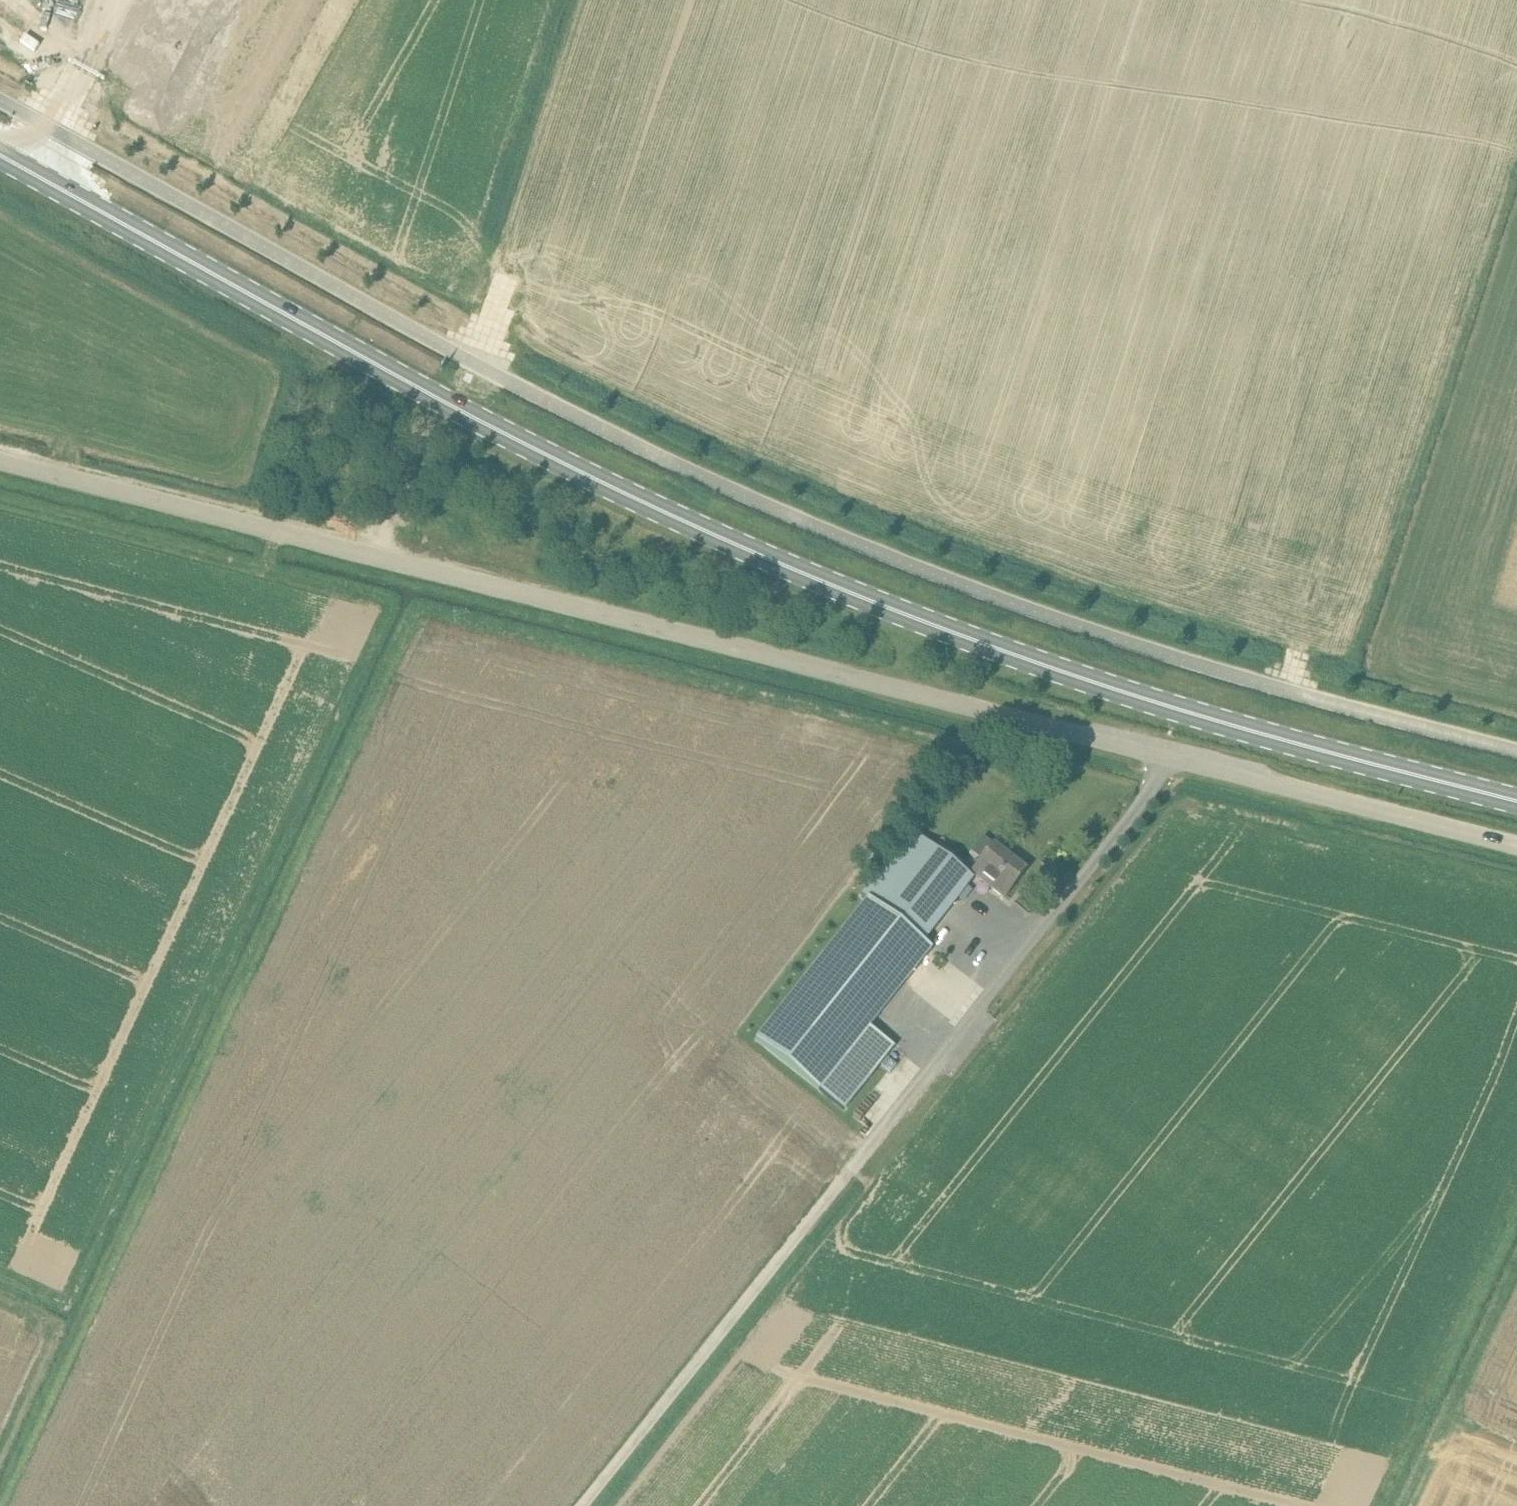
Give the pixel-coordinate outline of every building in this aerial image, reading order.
[(756,1041),(845,1109),(895,1046),(869,1027),(932,949),(923,942),(953,904),(951,902),(970,877),(912,831),(862,894),(869,899),(756,1041)] [(1026,871),(994,845),(971,873),(1004,899),(1026,871)]
